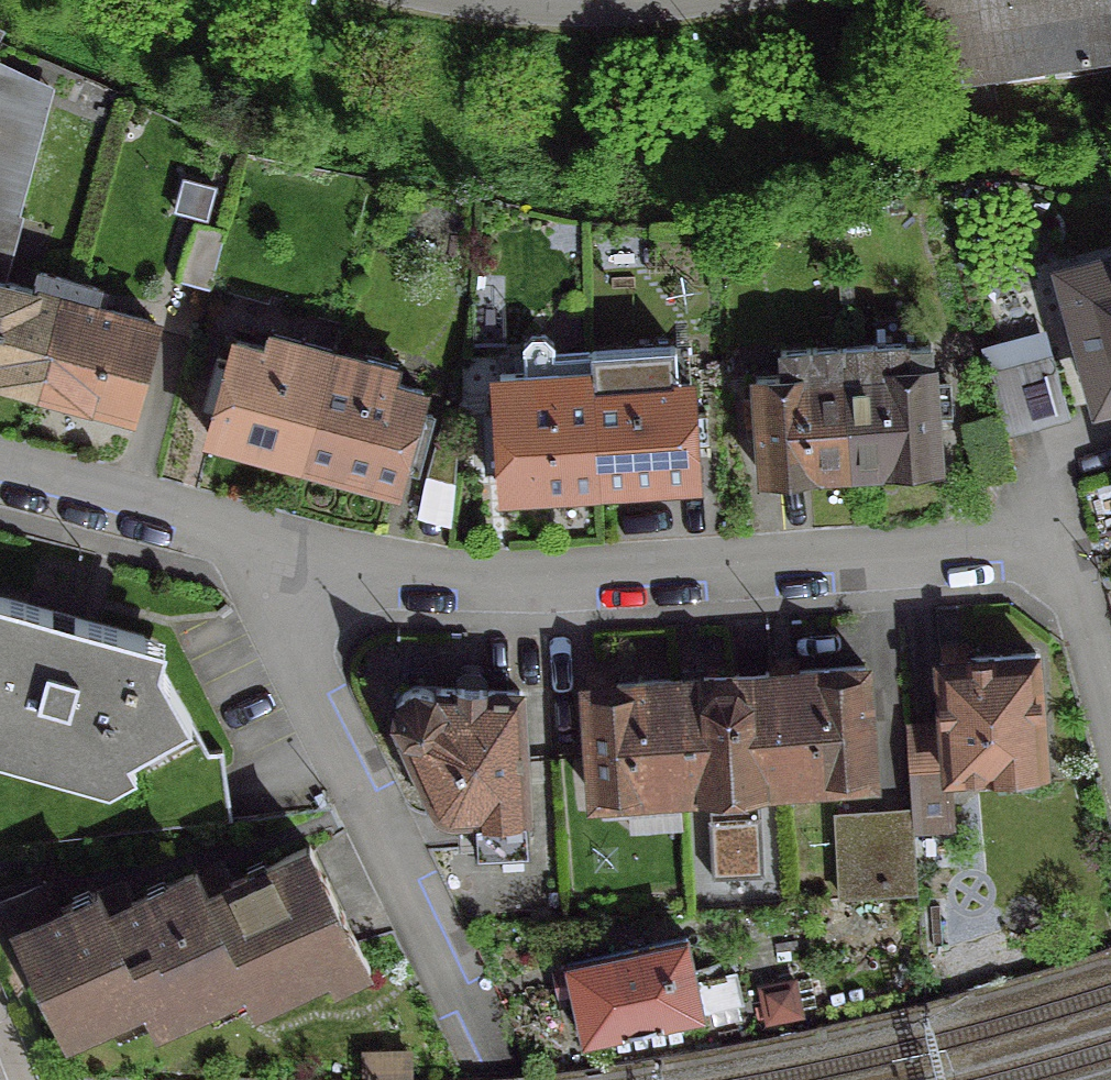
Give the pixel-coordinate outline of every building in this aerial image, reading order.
[(924,85),(1110,54),(1110,0),(910,0),(924,85)] [(10,219),(40,104),(0,94),(0,217),(10,219)] [(189,224),(173,282),(204,290),(219,232),(189,224)] [(1085,349),(1098,394),(1110,390),(1110,263),(1065,276),(1078,324),(1060,329),(1067,351),(1068,354),(1085,349)] [(0,284),(0,383),(34,392),(63,281),(34,273),(29,292),(0,284)] [(75,284),(63,281),(34,392),(124,417),(149,324),(70,303),(75,284)] [(260,350),(231,342),(204,438),(297,464),(329,348),(265,331),(260,350)] [(491,393),(493,412),(498,495),(594,488),(585,351),(548,354),(547,342),(538,334),(525,335),(517,345),(519,370),(493,372),(495,393),(491,393)] [(900,343),(836,347),(845,473),(934,467),(926,345),(900,347),(900,343)] [(668,346),(585,351),(594,488),(690,482),(684,380),(670,381),(668,346)] [(776,376),(750,378),(756,479),(845,473),(836,347),(775,351),(776,376)] [(393,366),(329,348),(297,464),(390,489),(417,392),(388,384),(393,366)] [(1045,357),(981,375),(998,439),(1062,421),(1045,357)] [(451,423),(438,420),(422,476),(447,483),(451,423)] [(13,847),(226,821),(217,752),(203,754),(137,637),(0,600),(0,824),(13,847)] [(901,727),(905,792),(945,789),(943,773),(1038,766),(1030,654),(934,661),(938,725),(901,727)] [(859,667),(765,674),(773,785),(867,778),(859,667)] [(765,674),(674,681),(681,791),(703,790),(709,878),(758,875),(752,786),(773,785),(765,674)] [(458,815),(460,849),(460,851),(523,848),(514,692),(481,691),(481,684),(474,676),(459,675),(451,683),(451,689),(407,688),(398,693),(391,701),(389,710),(391,719),(429,803),(435,809),(442,813),(449,815),(458,815)] [(674,681),(580,687),(588,798),(681,791),(674,681)] [(906,812),(831,818),(836,901),(912,896),(906,812)] [(112,918),(104,922),(152,1020),(143,1024),(156,1050),(247,1007),(256,1026),(331,991),(337,1004),(375,986),(312,854),(209,903),(196,878),(112,918)] [(102,896),(10,938),(66,1060),(143,1024),(152,1020),(104,922),(112,918),(102,896)] [(680,937),(561,964),(578,1040),(736,1005),(729,973),(691,982),(680,937)] [(769,1029),(808,1021),(800,985),(761,992),(769,1029)]
